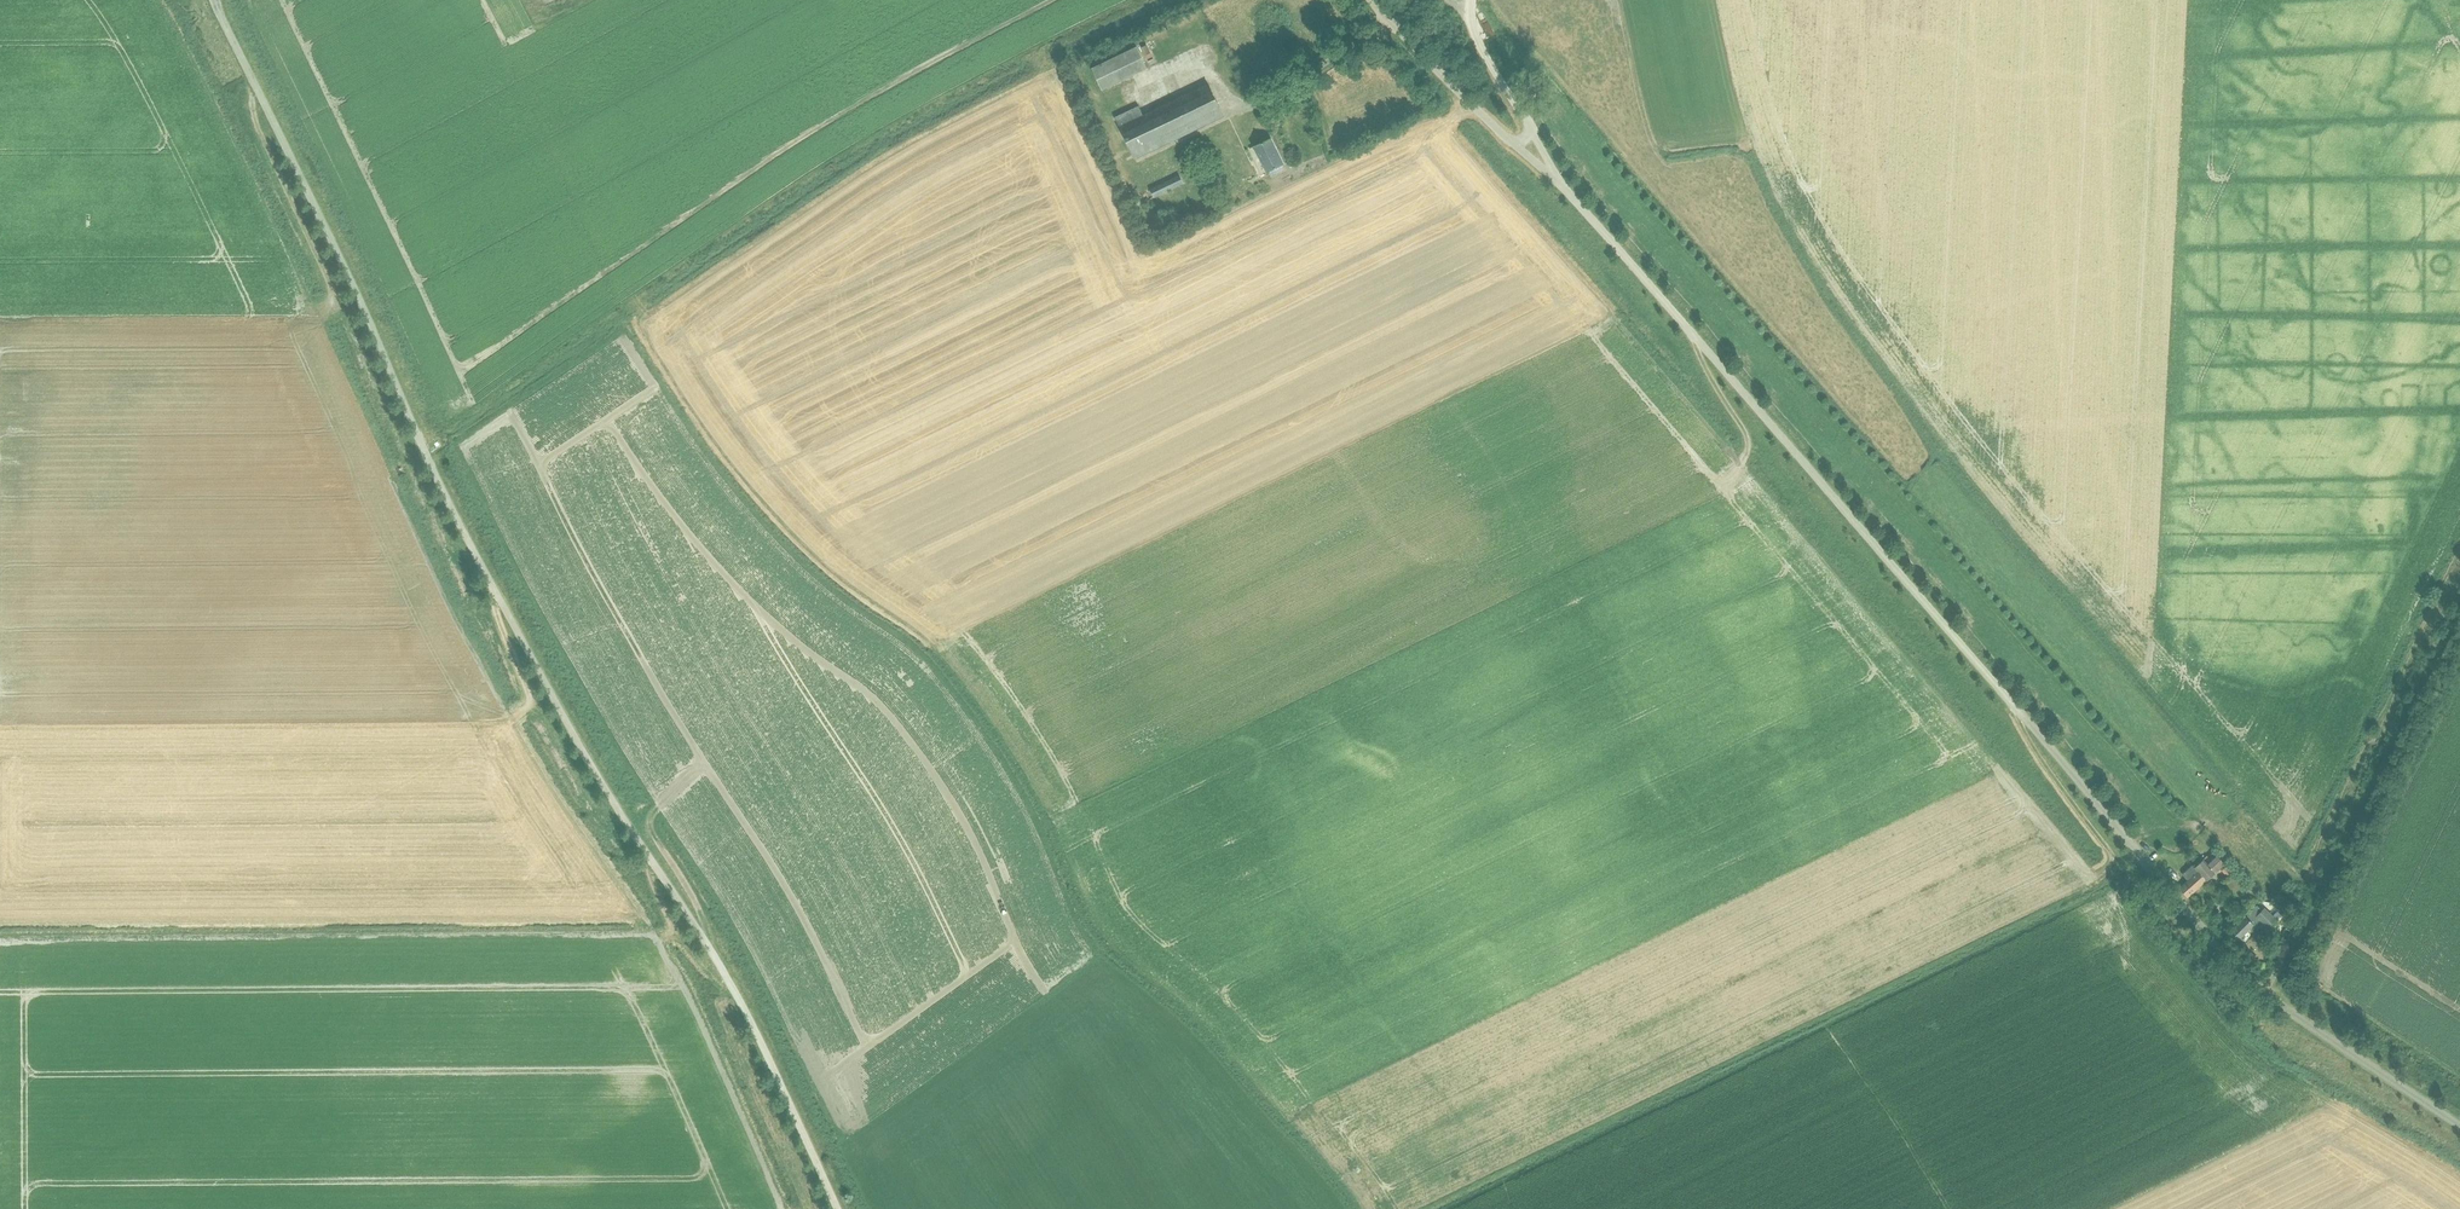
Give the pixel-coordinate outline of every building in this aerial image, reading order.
[(1137,47),(1092,69),(1103,91),(1147,69),(1137,47)] [(1135,161),(1224,117),(1209,85),(1143,117),(1139,108),(1115,119),(1135,161)] [(1278,148),(1270,132),(1245,145),(1249,153),(1240,157),(1250,178),(1274,166),(1267,153),(1278,148)] [(1184,183),(1180,175),(1150,189),(1154,197),(1184,183)] [(2215,874),(2225,865),(2215,854),(2212,857),(2214,859),(2208,864),(2204,860),(2195,868),(2192,865),(2191,866),(2197,873),(2206,882),(2215,874)] [(2187,899),(2206,882),(2191,866),(2183,874),(2189,880),(2179,889),(2187,899)] [(2239,940),(2251,928),(2258,936),(2275,919),(2272,916),(2265,908),(2262,911),(2257,905),(2231,931),(2239,940)] [(2277,911),(2272,916),(2275,919),(2277,920),(2281,916),(2277,911)]
